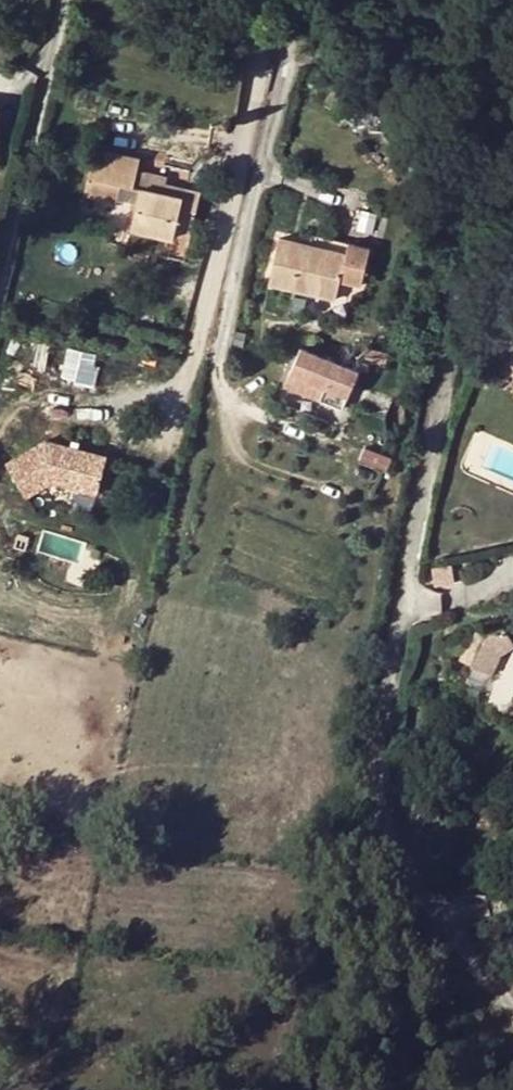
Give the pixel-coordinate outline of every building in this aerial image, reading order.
[(417,69),(409,64),(406,69),(414,74),(417,69)] [(94,149),(89,176),(119,181),(135,184),(140,157),(94,149)] [(163,185),(164,178),(144,175),(141,189),(162,193),(163,185)] [(89,176),(85,194),(116,200),(119,181),(89,176)] [(201,194),(163,185),(162,193),(141,189),(133,230),(174,239),(177,227),(194,230),(201,194)] [(281,240),(271,285),(295,291),(336,300),(341,280),(353,283),(362,285),(371,251),(348,245),(346,256),(333,252),(312,247),(281,240)] [(335,242),(333,252),(346,256),(348,245),(335,242)] [(73,342),(66,375),(98,382),(105,350),(73,342)] [(332,390),(326,387),(334,362),(302,349),(292,374),(287,387),(327,404),(332,390)] [(343,366),(334,362),(326,387),(332,390),(333,390),(343,366)] [(26,496),(51,480),(97,493),(106,456),(46,441),(7,464),(26,496)] [(505,628),(486,635),(501,657),(512,649),(512,641),(505,628)] [(477,654),(485,635),(477,631),(468,650),(477,654)] [(492,676),(501,657),(486,635),(485,635),(477,654),(471,668),(492,676)]
